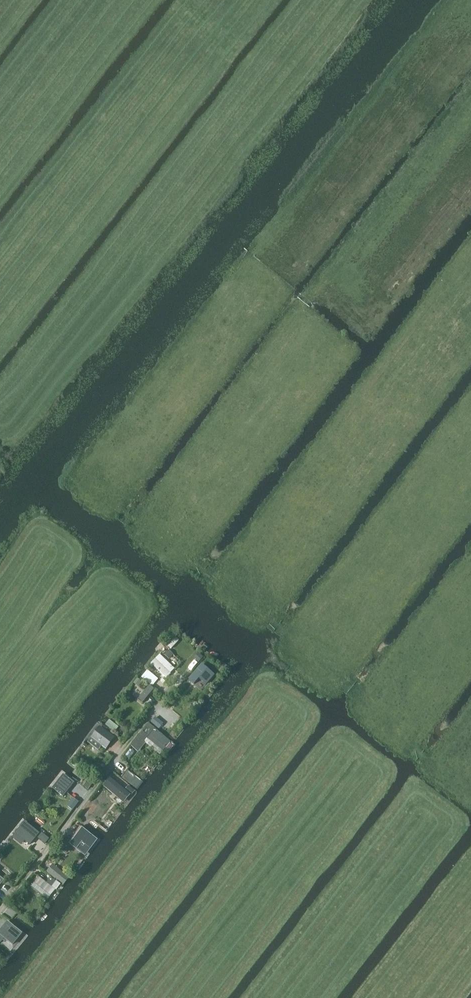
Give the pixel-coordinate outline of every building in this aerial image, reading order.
[(169,681),(174,675),(158,660),(152,667),(169,681)] [(140,702),(145,705),(157,690),(152,686),(140,702)] [(185,720),(173,711),(167,719),(179,728),(185,720)] [(164,753),(173,744),(157,730),(149,739),(164,753)] [(94,738),(107,749),(113,741),(100,731),(94,738)] [(133,795),(111,779),(103,789),(125,806),(133,795)] [(61,789),(73,798),(79,789),(67,781),(61,789)] [(97,840),(80,827),(71,838),(88,852),(97,840)] [(18,840),(30,850),(39,839),(26,829),(18,840)] [(49,900),(57,889),(42,879),(34,890),(49,900)] [(12,929),(7,926),(0,936),(0,938),(4,940),(12,929)]
